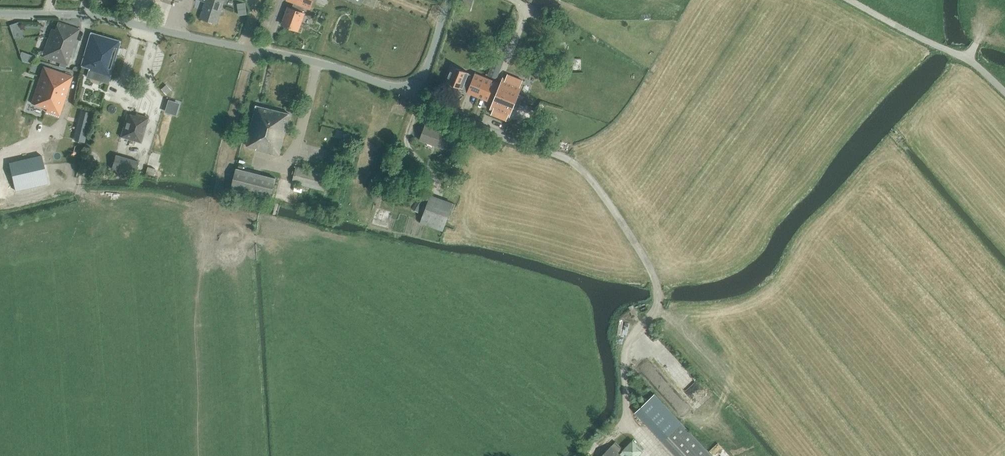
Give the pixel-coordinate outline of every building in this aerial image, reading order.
[(206,2),(201,18),(216,23),(224,0),(223,0),(201,0),(201,1),(206,2)] [(304,13),(302,12),(304,6),(310,9),(314,0),(287,0),(294,3),(292,9),(288,7),(282,24),(298,30),(304,13)] [(473,0),(463,0),(460,8),(470,11),(473,0)] [(247,2),(238,3),(240,15),(248,14),(247,2)] [(51,28),(46,42),(71,52),(79,29),(58,21),(54,30),(51,28)] [(21,37),(20,23),(12,24),(14,38),(21,37)] [(107,83),(109,76),(120,41),(91,33),(90,33),(80,67),(89,70),(86,77),(107,83)] [(66,65),(67,66),(71,52),(46,42),(41,56),(60,63),(66,65)] [(31,63),(34,55),(21,51),(20,55),(22,61),(31,63)] [(488,75),(497,78),(504,61),(495,57),(488,75)] [(461,90),(493,102),(501,83),(475,73),(474,75),(467,72),(467,71),(452,65),(446,81),(462,88),(461,90)] [(45,112),(54,115),(58,117),(72,77),(43,67),(30,103),(46,109),(45,112)] [(503,77),(501,83),(493,102),(490,108),(493,109),(491,114),(506,120),(508,116),(510,116),(513,107),(518,109),(523,95),(519,93),(522,85),(521,84),(523,80),(507,73),(506,78),(503,77)] [(161,89),(166,94),(170,90),(166,84),(161,89)] [(176,115),(180,102),(169,99),(165,111),(176,115)] [(280,155),(289,115),(290,114),(256,105),(246,146),(280,155)] [(78,124),(89,127),(92,113),(82,111),(78,124)] [(136,114),(136,116),(127,113),(120,136),(140,142),(148,117),(136,114)] [(443,148),(449,133),(426,124),(420,140),(443,148)] [(60,147),(7,159),(15,191),(67,179),(60,147)] [(138,163),(115,156),(112,167),(135,173),(138,163)] [(328,174),(297,166),(293,183),(324,191),(328,174)] [(271,198),(275,179),(235,169),(231,189),(271,198)] [(418,211),(425,200),(419,196),(412,208),(418,211)] [(443,230),(452,203),(432,196),(420,222),(443,230)] [(652,394),(634,411),(677,455),(711,455),(652,394)] [(644,451),(643,450),(632,440),(623,449),(615,441),(601,455),(639,455),(644,451)]
